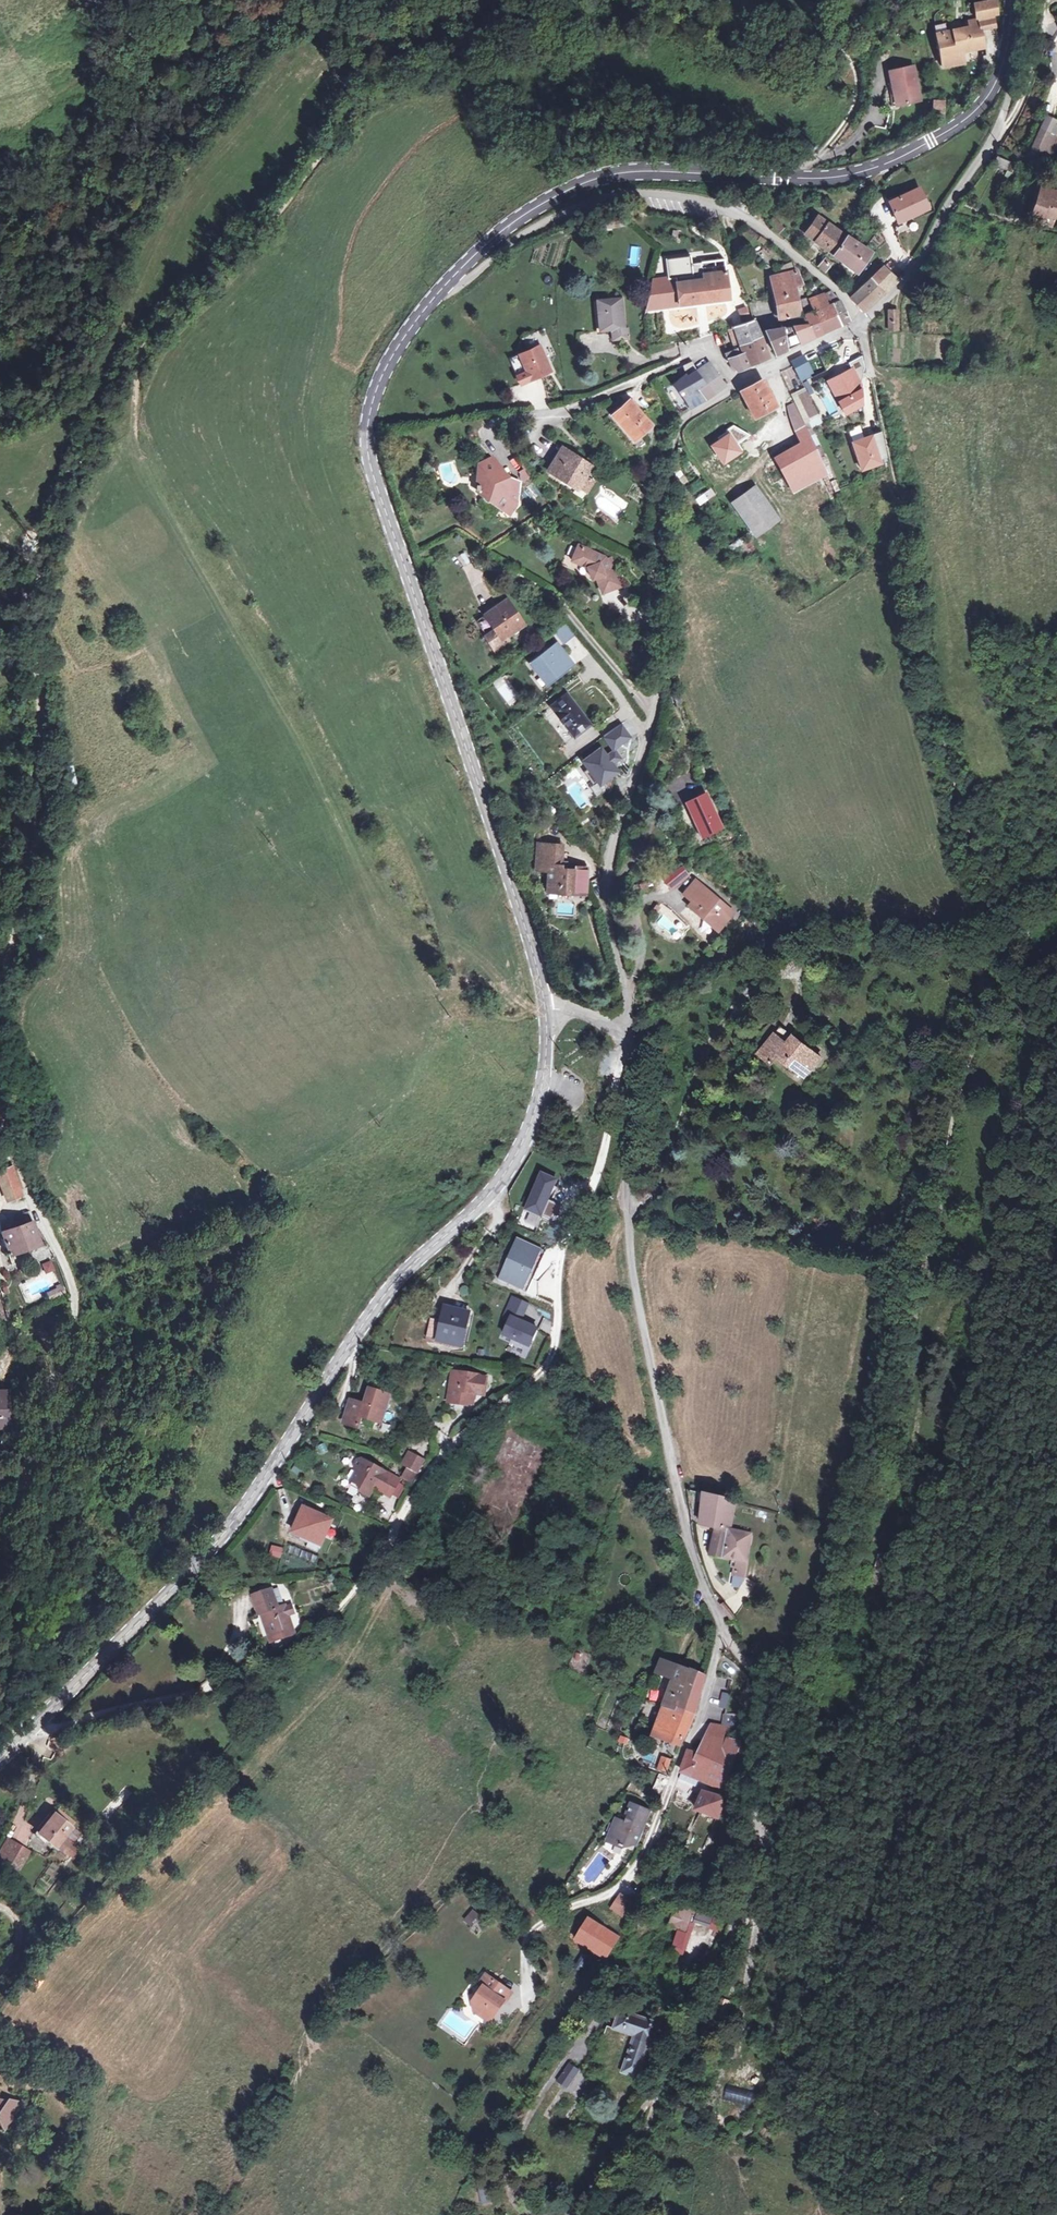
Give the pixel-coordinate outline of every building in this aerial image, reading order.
[(993,16),(997,13),(995,0),(968,0),(967,0),(957,0),(957,7),(972,7),(974,19),(993,16)] [(993,16),(974,19),(967,21),(968,26),(945,29),(933,31),(939,66),(963,63),(962,51),(973,48),(981,51),(982,58),(995,57),(997,41),(993,16)] [(885,69),(888,84),(891,83),(894,103),(915,100),(910,65),(885,69)] [(929,116),(936,116),(943,116),(943,103),(934,103),(934,108),(929,108),(929,116)] [(1029,142),(1037,145),(1044,126),(1036,123),(1029,142)] [(1044,126),(1037,145),(1035,148),(1044,151),(1052,129),(1044,126)] [(1016,162),(995,155),(993,163),(1008,168),(1008,167),(1014,168),(1016,162)] [(1041,222),(1055,198),(1047,194),(1050,188),(1038,182),(1024,207),(1032,211),(1030,216),(1041,222)] [(916,187),(886,202),(897,222),(926,207),(916,187)] [(1050,188),(1047,194),(1055,198),(1056,194),(1056,192),(1050,188)] [(828,250),(827,252),(830,254),(845,235),(843,234),(841,232),(840,234),(813,215),(801,230),(828,250)] [(772,221),(768,225),(777,234),(781,229),(772,221)] [(845,235),(830,254),(854,272),(870,251),(845,235)] [(638,267),(640,247),(630,246),(628,266),(638,267)] [(688,256),(663,257),(664,275),(689,273),(688,256)] [(830,263),(823,257),(815,266),(823,272),(830,263)] [(776,273),(793,269),(790,262),(772,267),(776,273)] [(701,271),(651,278),(648,289),(645,308),(728,298),(724,263),(701,266),(701,271)] [(881,266),(870,277),(869,277),(885,290),(893,283),(896,280),(897,279),(881,266)] [(799,283),(793,269),(776,273),(768,275),(773,298),(778,322),(792,320),(791,314),(799,313),(795,296),(793,285),(799,283)] [(869,277),(850,297),(848,298),(861,311),(885,290),(869,277)] [(838,301),(827,292),(822,294),(828,303),(829,305),(830,304),(839,324),(847,320),(838,301)] [(808,299),(813,311),(814,310),(822,331),(839,325),(839,324),(830,304),(829,305),(828,303),(821,306),(816,296),(808,299)] [(625,328),(622,298),(595,300),(597,331),(609,330),(610,341),(628,340),(627,328),(625,328)] [(804,322),(782,325),(784,347),(785,348),(810,336),(822,331),(814,310),(813,311),(801,316),(804,322)] [(898,312),(888,312),(889,331),(899,330),(898,312)] [(740,342),(740,343),(760,334),(752,320),(752,318),(732,325),(731,323),(729,324),(730,328),(734,327),(737,337),(740,342)] [(764,327),(775,351),(784,347),(782,325),(764,327)] [(742,346),(750,364),(768,356),(762,338),(760,334),(740,343),(742,346)] [(538,345),(517,354),(529,380),(549,371),(538,345)] [(750,364),(742,346),(728,352),(730,356),(727,358),(729,365),(738,370),(750,364)] [(792,363),(799,378),(807,373),(806,371),(808,370),(802,358),(792,363)] [(691,362),(684,367),(690,375),(697,370),(691,362)] [(706,382),(713,393),(724,387),(708,364),(697,370),(706,382)] [(792,367),(780,372),(789,392),(800,388),(792,367)] [(689,376),(696,387),(706,382),(697,370),(690,375),(689,376)] [(835,379),(819,387),(830,416),(858,404),(851,383),(838,388),(835,379)] [(740,390),(754,418),(776,406),(764,380),(740,390)] [(696,387),(703,398),(704,399),(713,393),(706,382),(696,387)] [(816,414),(806,394),(799,397),(809,417),(816,414)] [(794,400),(796,404),(803,420),(806,419),(809,417),(799,397),(794,400)] [(611,415),(629,401),(627,398),(609,412),(611,415)] [(649,425),(629,401),(611,415),(632,439),(649,425)] [(788,408),(797,431),(803,429),(806,427),(803,420),(796,404),(788,408)] [(816,414),(809,417),(806,419),(811,429),(821,424),(816,414)] [(803,429),(797,431),(794,432),(801,445),(775,459),(784,479),(787,485),(799,478),(796,473),(818,460),(810,439),(803,429)] [(744,453),(730,432),(710,445),(724,466),(744,453)] [(879,461),(887,458),(882,433),(871,437),(879,461)] [(816,437),(812,439),(825,470),(829,469),(816,437)] [(879,461),(871,437),(852,443),(861,471),(880,465),(879,461)] [(560,447),(546,466),(550,468),(563,449),(560,447)] [(563,449),(550,468),(576,486),(583,475),(589,466),(581,461),(576,458),(563,449)] [(491,455),(476,462),(474,488),(499,506),(513,507),(515,478),(501,477),(491,455)] [(790,493),(818,478),(826,474),(818,460),(796,473),(799,478),(787,485),(790,493)] [(679,470),(672,474),(680,485),(686,480),(679,470)] [(826,474),(818,478),(823,486),(831,482),(827,473),(826,474)] [(583,475),(576,486),(584,491),(591,480),(583,475)] [(755,487),(732,504),(756,537),(779,521),(755,487)] [(700,504),(714,495),(709,488),(695,496),(700,504)] [(586,564),(590,574),(590,575),(594,574),(600,590),(619,582),(610,558),(605,560),(603,555),(603,553),(576,541),(569,557),(586,564)] [(521,622),(505,598),(484,612),(494,626),(484,632),(493,646),(506,638),(504,633),(521,622)] [(561,644),(573,635),(564,623),(552,632),(561,644)] [(555,643),(528,663),(544,683),(570,664),(555,643)] [(566,695),(552,706),(576,736),(590,725),(566,695)] [(620,726),(603,738),(612,751),(605,757),(599,748),(581,762),(598,786),(617,772),(611,764),(619,758),(612,749),(628,738),(620,726)] [(706,795),(690,802),(705,836),(721,829),(706,795)] [(699,838),(705,836),(690,802),(684,805),(699,838)] [(559,870),(559,862),(559,846),(534,846),(534,862),(540,861),(540,873),(547,873),(547,889),(559,889),(559,894),(586,893),(585,867),(573,867),(574,870),(564,870),(559,870)] [(659,878),(669,890),(688,875),(678,863),(659,878)] [(733,914),(695,881),(685,892),(693,898),(689,903),(720,929),(733,914)] [(798,954),(789,955),(790,966),(798,966),(798,954)] [(643,1013),(636,1013),(638,1023),(645,1022),(643,1013)] [(645,1022),(638,1023),(639,1032),(647,1030),(645,1022)] [(790,1044),(797,1036),(785,1027),(778,1034),(790,1044)] [(777,1065),(781,1060),(783,1057),(798,1069),(810,1077),(824,1059),(797,1036),(790,1044),(778,1034),(763,1054),(777,1065)] [(658,1044),(657,1058),(676,1059),(677,1044),(658,1044)] [(783,1057),(781,1060),(796,1072),(798,1069),(783,1057)] [(10,1165),(0,1169),(0,1182),(6,1200),(22,1194),(10,1165)] [(556,1179),(540,1173),(526,1209),(554,1220),(559,1206),(547,1201),(556,1179)] [(28,1210),(14,1214),(17,1224),(0,1230),(0,1232),(7,1253),(38,1244),(31,1221),(33,1220),(28,1210)] [(540,1249),(518,1239),(501,1279),(523,1289),(540,1249)] [(50,1259),(40,1264),(45,1274),(55,1269),(50,1259)] [(52,1296),(63,1294),(62,1287),(51,1289),(52,1296)] [(527,1305),(513,1298),(507,1310),(514,1314),(504,1334),(529,1346),(537,1328),(520,1320),(527,1305)] [(446,1332),(445,1341),(464,1344),(470,1313),(448,1308),(443,1332),(446,1332)] [(485,1376),(454,1371),(451,1384),(454,1384),(451,1400),(472,1403),(474,1392),(483,1393),(485,1376)] [(347,1410),(344,1420),(343,1421),(359,1426),(362,1414),(380,1421),(389,1394),(370,1388),(364,1404),(353,1400),(350,1410),(347,1410)] [(408,1464),(414,1454),(409,1451),(403,1461),(408,1464)] [(423,1459),(414,1454),(408,1464),(407,1466),(410,1468),(417,1471),(423,1459)] [(359,1470),(353,1481),(362,1485),(360,1490),(370,1495),(376,1484),(378,1485),(377,1488),(390,1495),(399,1479),(363,1458),(358,1459),(355,1464),(356,1469),(359,1470)] [(351,1485),(360,1490),(362,1485),(353,1481),(351,1485)] [(737,1498),(706,1489),(700,1523),(718,1527),(713,1552),(738,1558),(738,1562),(740,1562),(738,1573),(736,1573),(735,1581),(737,1582),(742,1582),(747,1579),(753,1531),(732,1524),(737,1498)] [(305,1504),(293,1531),(320,1543),(333,1516),(305,1504)] [(271,1545),(269,1556),(281,1558),(283,1547),(271,1545)] [(274,1583),(263,1587),(265,1591),(271,1589),(278,1608),(281,1607),(274,1583)] [(271,1589),(265,1591),(252,1595),(252,1596),(258,1613),(259,1614),(260,1614),(265,1612),(272,1634),(291,1627),(286,1614),(283,1607),(283,1606),(281,1607),(278,1608),(271,1589)] [(673,1601),(673,1592),(666,1592),(665,1601),(673,1601)] [(479,1606),(481,1597),(472,1594),(469,1603),(479,1606)] [(586,1596),(580,1594),(576,1606),(582,1607),(586,1596)] [(258,1613),(252,1596),(250,1597),(255,1614),(258,1613)] [(289,1605),(283,1607),(286,1614),(291,1612),(289,1605)] [(260,1614),(267,1635),(272,1634),(265,1612),(260,1614)] [(580,1666),(583,1654),(575,1652),(573,1664),(580,1666)] [(663,1656),(659,1667),(678,1675),(668,1700),(682,1705),(697,1711),(701,1695),(707,1673),(675,1661),(676,1657),(670,1655),(668,1658),(663,1656)] [(680,1710),(682,1705),(668,1700),(666,1705),(680,1710)] [(693,1722),(697,1711),(682,1705),(680,1710),(666,1705),(660,1721),(673,1726),(676,1720),(691,1725),(693,1722)] [(682,1743),(691,1725),(676,1720),(673,1726),(660,1721),(659,1722),(655,1733),(682,1743)] [(714,1721),(706,1744),(722,1750),(726,1736),(729,1723),(714,1721)] [(711,1782),(724,1784),(725,1780),(736,1756),(737,1756),(742,1739),(726,1736),(722,1750),(706,1744),(702,1754),(691,1749),(683,1770),(686,1771),(702,1778),(711,1782)] [(669,1759),(661,1756),(657,1767),(665,1770),(669,1759)] [(700,1783),(702,1778),(686,1771),(683,1776),(700,1783)] [(703,1810),(708,1812),(717,1815),(726,1798),(706,1791),(698,1808),(703,1810)] [(640,1844),(645,1832),(639,1830),(643,1819),(646,1821),(650,1809),(634,1803),(630,1814),(631,1815),(629,1821),(620,1818),(613,1834),(618,1843),(626,1846),(628,1840),(640,1844)] [(653,1811),(650,1809),(646,1821),(643,1819),(639,1830),(645,1832),(653,1811)] [(57,1846),(73,1827),(73,1826),(53,1811),(37,1831),(57,1847),(57,1846)] [(717,1815),(708,1812),(706,1818),(715,1821),(717,1815)] [(78,1831),(73,1827),(57,1846),(63,1851),(78,1831)] [(16,1866),(26,1850),(10,1839),(0,1855),(16,1866)] [(658,1870),(648,1866),(644,1877),(653,1881),(658,1870)] [(621,1891),(611,1906),(624,1915),(634,1899),(621,1891)] [(697,1912),(692,1910),(686,1928),(688,1928),(692,1930),(686,1945),(696,1949),(691,1962),(701,1965),(714,1929),(717,1921),(720,1912),(700,1904),(697,1912)] [(686,1928),(692,1910),(689,1909),(677,1905),(671,1923),(686,1928)] [(480,1935),(491,1921),(473,1906),(462,1919),(480,1935)] [(619,1935),(603,1925),(590,1917),(576,1935),(607,1955),(619,1935)] [(722,1923),(717,1921),(714,1929),(720,1931),(722,1923)] [(692,1930),(688,1928),(678,1957),(691,1962),(696,1949),(686,1945),(692,1930)] [(507,2000),(514,1990),(488,1972),(481,1982),(484,1985),(474,1999),(477,2010),(491,2020),(506,1999),(507,2000)] [(738,2006),(724,1999),(716,2014),(730,2021),(738,2006)] [(653,2030),(656,2031),(659,2022),(619,2008),(613,2026),(613,2027),(634,2034),(622,2070),(637,2075),(649,2040),(653,2030)] [(613,2027),(613,2026),(607,2024),(603,2036),(609,2038),(613,2027)] [(579,2069),(570,2062),(558,2080),(567,2086),(579,2069)] [(746,2084),(733,2076),(726,2087),(728,2088),(724,2094),(721,2093),(717,2099),(710,2111),(714,2113),(714,2114),(716,2116),(717,2115),(726,2120),(733,2109),(730,2108),(734,2101),(752,2111),(763,2093),(755,2089),(756,2087),(747,2082),(746,2084)] [(539,2090),(534,2087),(530,2093),(535,2096),(539,2090)] [(710,2111),(717,2099),(710,2095),(703,2107),(710,2111)] [(1,2127),(8,2118),(10,2120),(16,2112),(14,2111),(21,2101),(7,2097),(5,2100),(0,2098),(0,2126),(1,2127)] [(16,2112),(24,2102),(21,2101),(14,2111),(16,2112)] [(3,2130),(10,2120),(8,2118),(1,2127),(3,2130)] [(494,2200),(492,2183),(480,2184),(482,2202),(494,2200)]
